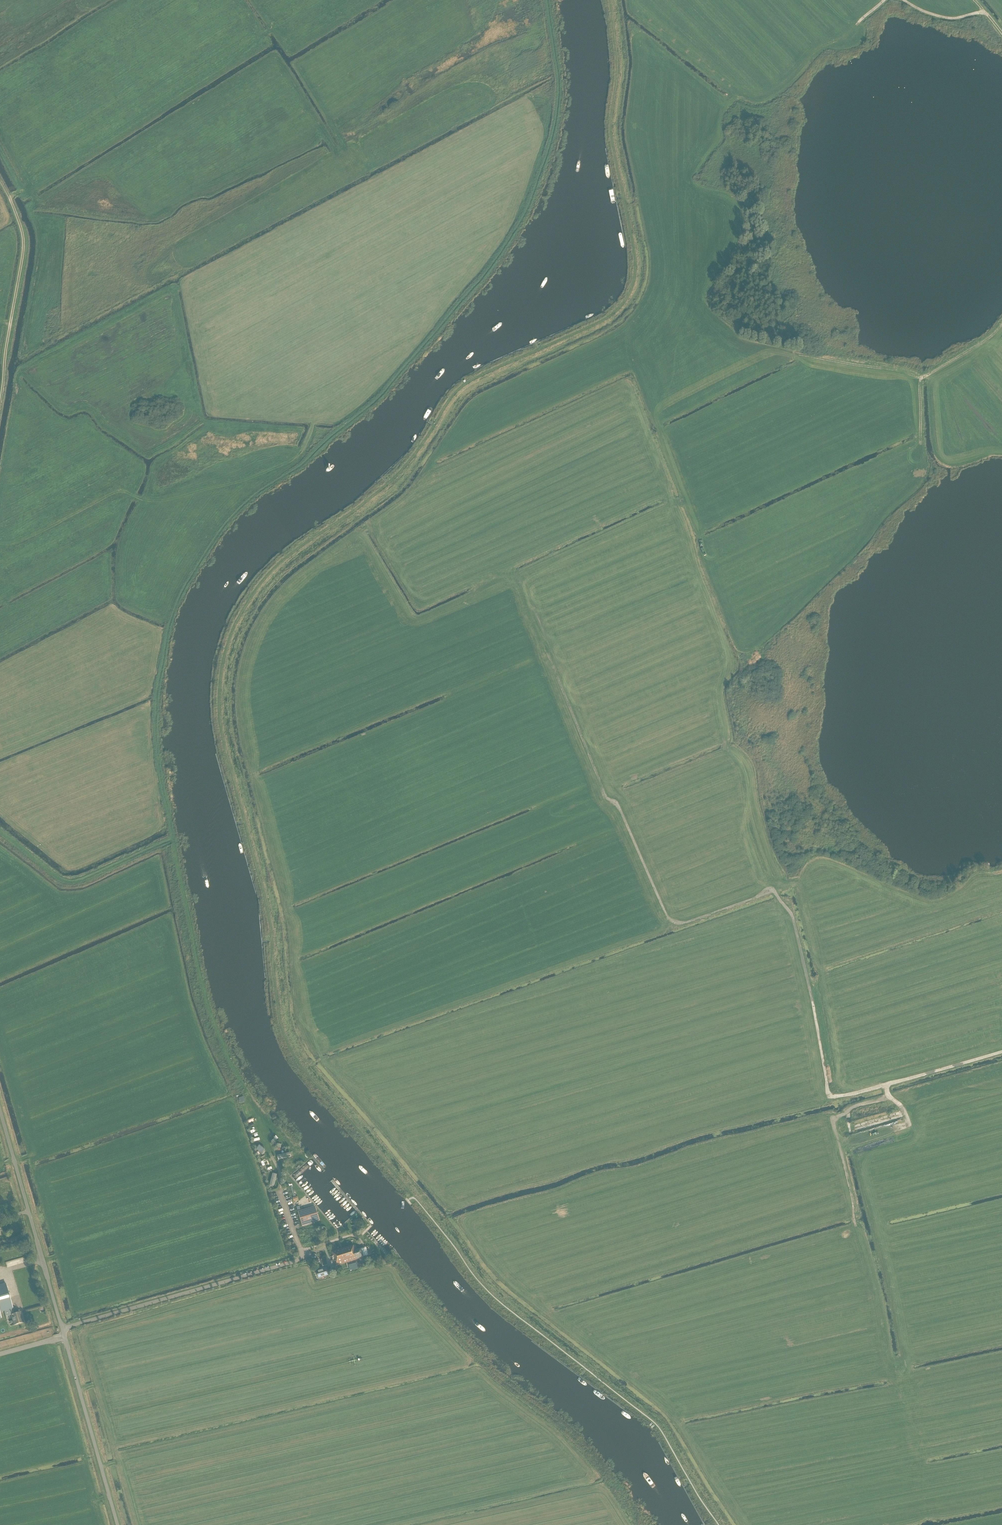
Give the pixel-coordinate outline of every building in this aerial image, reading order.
[(316,1206),(297,1212),(302,1226),(320,1220),(316,1206)] [(354,1251),(353,1245),(331,1251),(336,1266),(357,1260),(357,1259),(363,1257),(361,1249),(354,1251)] [(356,1263),(348,1265),(350,1271),(358,1268),(356,1263)] [(322,1270),(322,1268),(318,1269),(318,1271),(317,1272),(318,1278),(327,1275),(325,1269),(322,1270)] [(6,1310),(8,1315),(11,1314),(14,1325),(24,1322),(21,1312),(14,1314),(6,1284),(0,1286),(0,1312),(6,1310)]
